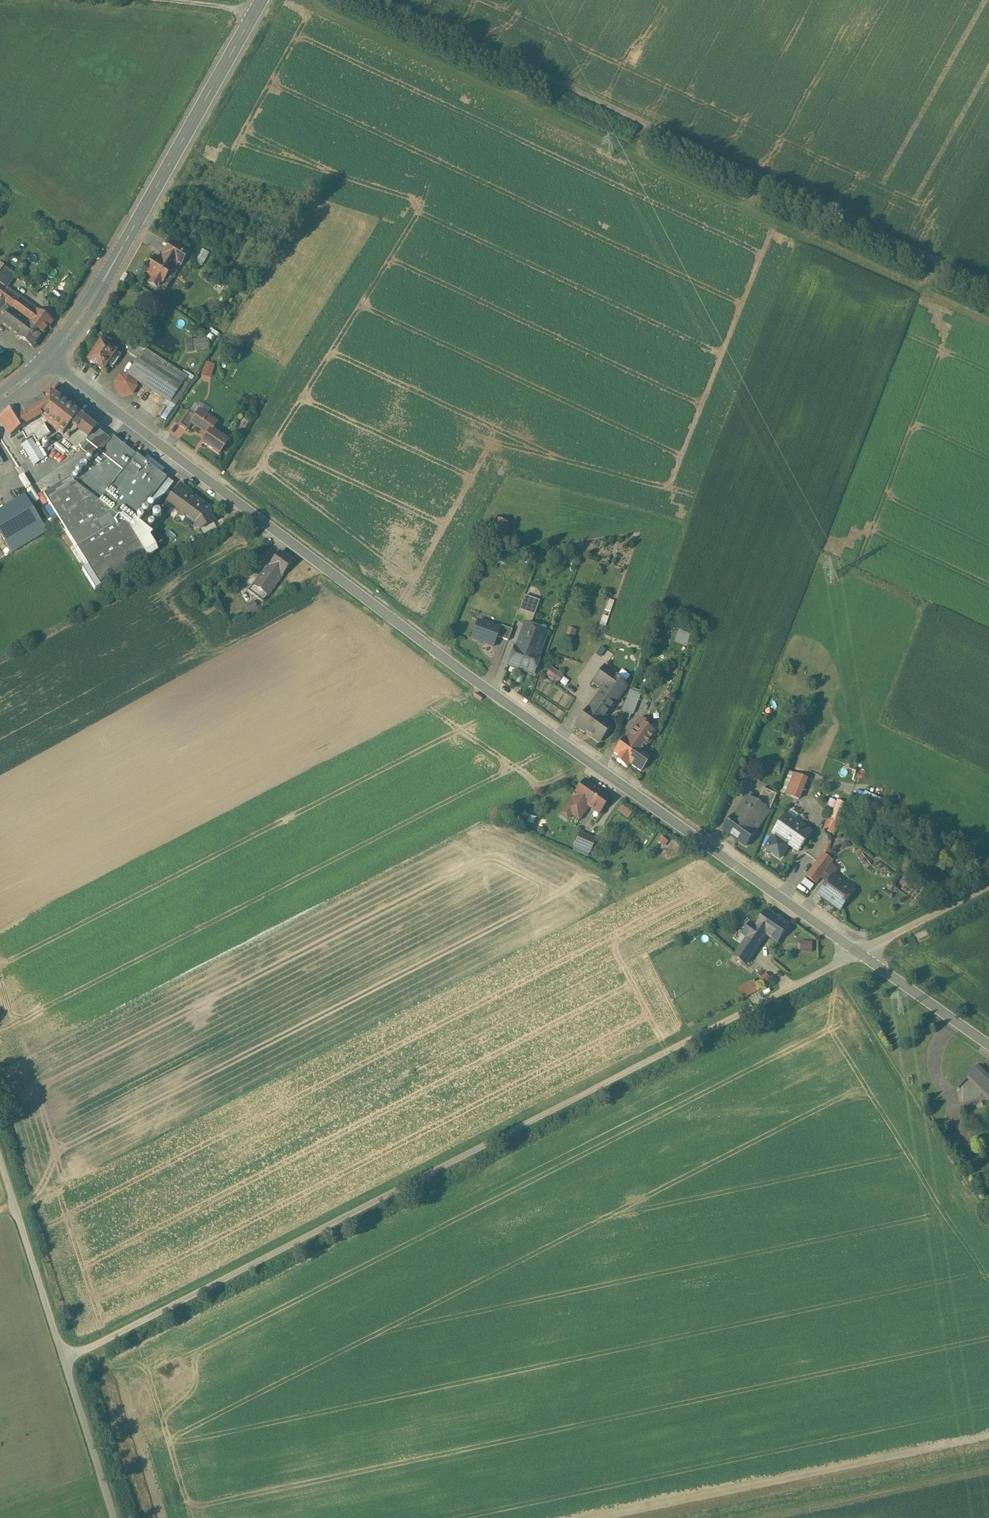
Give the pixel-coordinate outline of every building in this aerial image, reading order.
[(188,253),(174,244),(163,262),(155,257),(144,274),(152,278),(149,283),(164,292),(188,253)] [(202,248),(195,261),(202,265),(209,251),(202,248)] [(0,284),(0,303),(5,307),(10,311),(19,299),(0,284)] [(52,322),(19,298),(19,299),(10,311),(42,334),(52,322)] [(42,334),(10,311),(1,324),(33,347),(42,334)] [(209,350),(208,337),(185,338),(186,351),(209,350)] [(129,341),(125,347),(129,350),(133,343),(129,341)] [(100,342),(87,362),(103,372),(109,362),(114,365),(121,356),(100,342)] [(144,350),(133,343),(129,350),(127,353),(137,360),(142,354),(144,350)] [(184,382),(142,354),(137,360),(128,375),(136,381),(170,404),(184,382)] [(212,375),(215,363),(205,360),(201,372),(212,375)] [(119,376),(115,383),(117,391),(123,396),(131,394),(136,387),(135,383),(136,381),(128,375),(127,375),(119,376)] [(49,393),(19,410),(17,409),(0,420),(0,423),(10,439),(21,432),(26,440),(32,436),(36,443),(51,434),(58,442),(62,437),(79,450),(95,429),(88,424),(79,416),(49,393)] [(223,435),(213,428),(216,423),(199,411),(195,417),(196,417),(191,424),(205,433),(203,436),(206,437),(202,443),(219,454),(227,442),(221,438),(223,435)] [(188,412),(179,425),(186,431),(191,424),(196,417),(195,417),(188,412)] [(98,424),(92,419),(88,424),(95,429),(98,424)] [(148,558),(128,527),(166,479),(112,437),(79,479),(74,475),(70,480),(75,484),(74,485),(46,501),(99,587),(148,558)] [(32,440),(22,446),(34,466),(44,460),(32,440)] [(208,509),(191,496),(189,491),(185,492),(179,487),(173,495),(167,503),(168,503),(177,510),(178,517),(185,516),(195,523),(194,529),(200,530),(204,537),(217,529),(206,511),(208,509)] [(167,491),(157,504),(164,509),(168,503),(167,503),(173,495),(167,491)] [(0,511),(0,535),(5,544),(40,523),(24,497),(0,511)] [(40,523),(5,544),(11,553),(46,532),(40,523)] [(494,526),(490,537),(497,540),(500,528),(494,526)] [(279,553),(269,567),(268,566),(247,592),(262,603),(268,596),(292,563),(279,553)] [(516,619),(526,622),(509,666),(534,675),(550,631),(532,625),(541,600),(525,594),(516,619)] [(253,603),(246,607),(249,613),(257,609),(253,603)] [(477,622),(471,640),(493,648),(496,637),(499,630),(477,622)] [(512,630),(500,626),(499,630),(496,637),(509,641),(512,630)] [(569,626),(565,636),(574,639),(577,629),(569,626)] [(615,674),(605,667),(593,683),(602,690),(588,709),(575,726),(599,743),(611,726),(602,720),(626,688),(618,682),(618,681),(617,680),(617,681),(612,678),(615,674)] [(563,677),(551,669),(546,675),(558,684),(563,677)] [(476,693),(473,697),(480,702),(483,698),(476,693)] [(639,695),(630,693),(626,713),(635,715),(639,695)] [(640,720),(626,740),(624,739),(614,753),(640,772),(646,763),(649,755),(641,749),(644,745),(645,746),(654,734),(646,729),(648,726),(640,720)] [(774,773),(773,765),(758,765),(758,774),(774,773)] [(801,782),(780,774),(772,793),(777,795),(793,801),(801,782)] [(609,799),(584,782),(564,810),(578,820),(588,807),(598,814),(609,799)] [(772,793),(763,789),(757,803),(770,812),(777,795),(772,793)] [(861,802),(884,813),(890,801),(866,790),(861,802)] [(748,796),(734,816),(756,832),(765,820),(764,819),(770,812),(757,803),(748,796)] [(617,811),(629,818),(633,811),(621,805),(617,811)] [(834,810),(830,822),(837,824),(841,813),(834,810)] [(734,816),(733,816),(723,831),(746,847),(756,832),(734,816)] [(812,835),(785,816),(781,823),(783,825),(775,835),(789,845),(792,842),(802,849),(812,835)] [(595,840),(579,834),(574,847),(589,853),(595,840)] [(664,846),(668,841),(661,835),(657,840),(664,846)] [(835,859),(827,853),(825,856),(833,862),(835,859)] [(825,856),(823,854),(806,878),(816,885),(820,879),(830,865),(833,862),(825,856)] [(838,871),(830,865),(820,879),(828,884),(831,879),(838,871)] [(831,879),(828,884),(819,895),(840,911),(854,892),(839,881),(837,884),(831,879)] [(767,911),(756,927),(751,924),(743,935),(747,938),(734,957),(746,965),(767,935),(778,943),(789,926),(767,911)] [(926,931),(916,936),(919,942),(929,936),(926,931)] [(801,942),(801,952),(813,953),(813,942),(801,942)] [(763,983),(771,978),(767,973),(760,977),(763,983)] [(755,979),(739,986),(745,997),(760,990),(755,979)] [(978,1067),(968,1078),(988,1097),(988,1077),(978,1067)]
